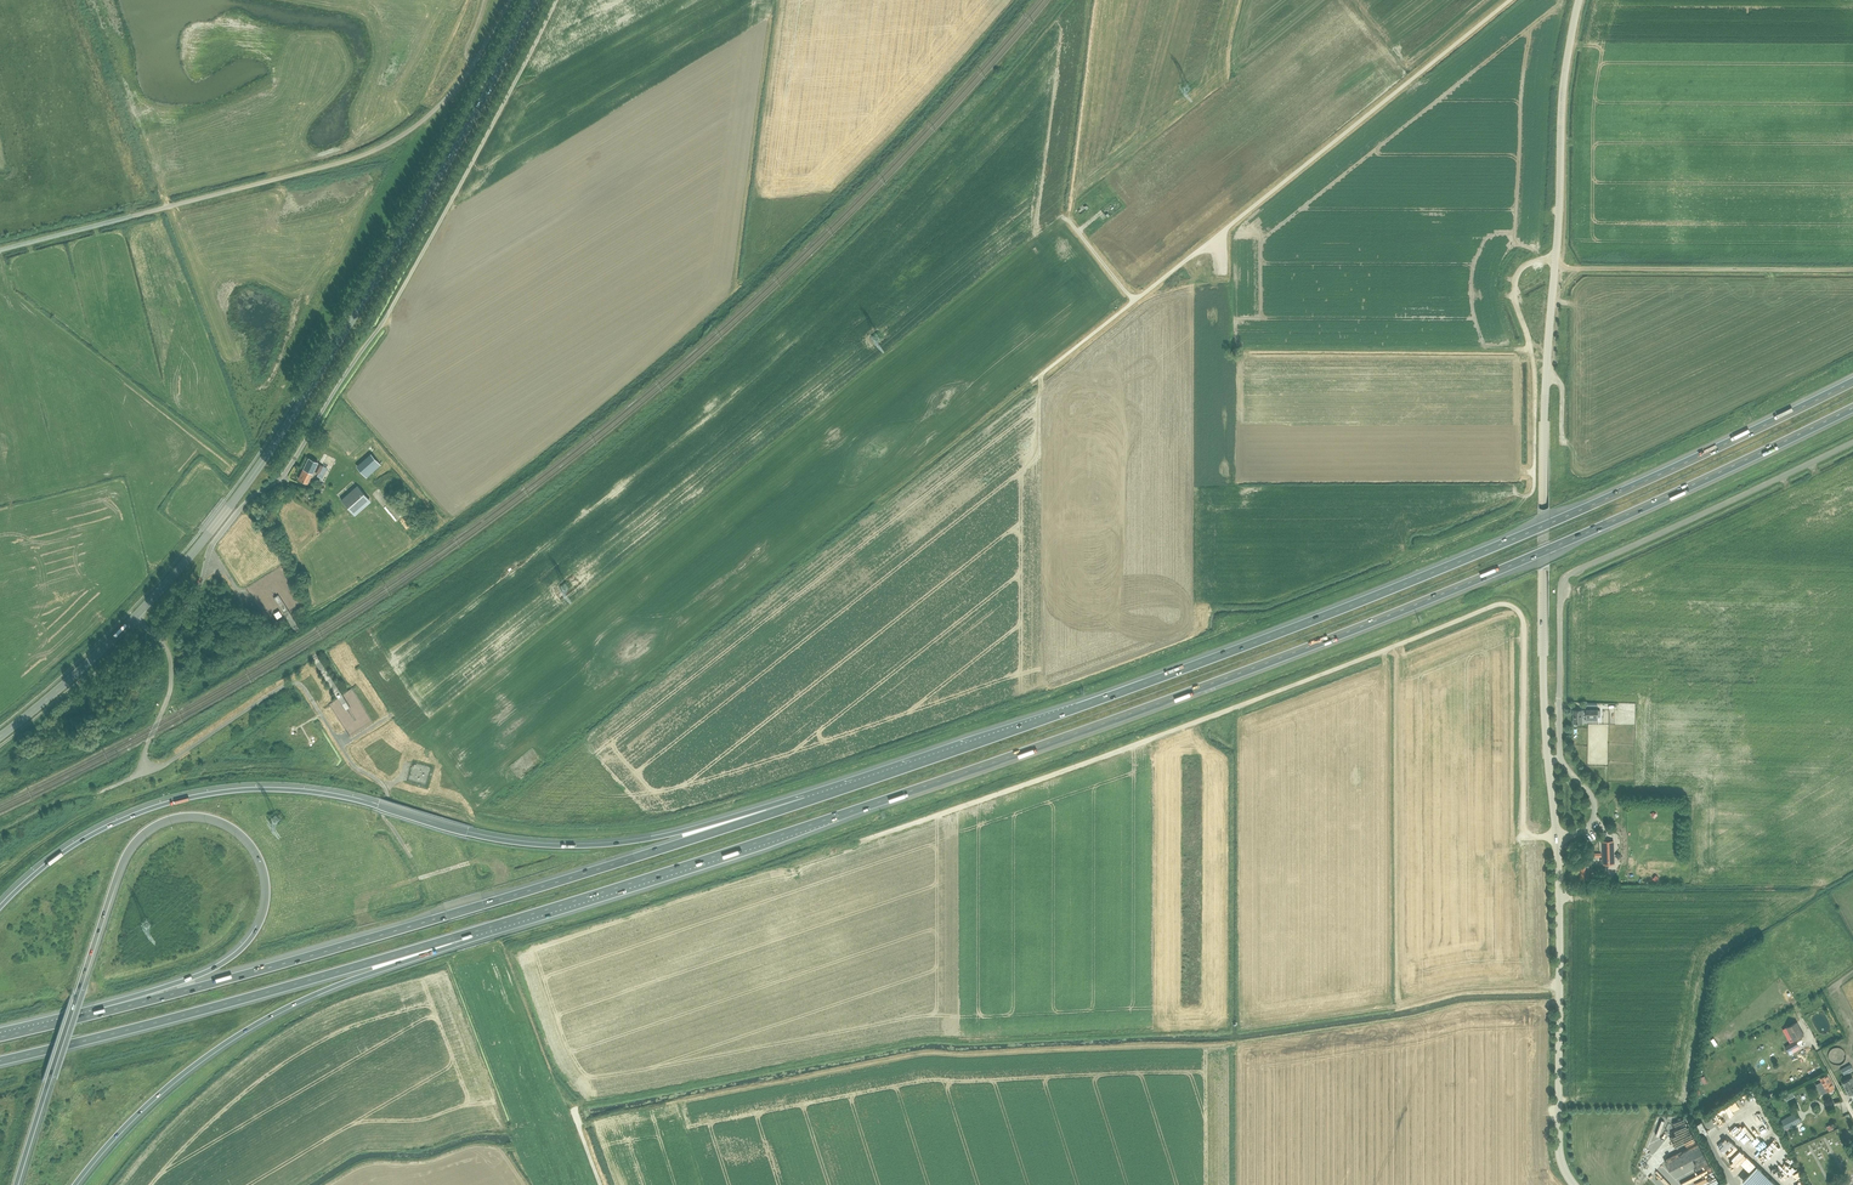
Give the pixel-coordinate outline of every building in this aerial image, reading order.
[(1107,207),(1110,210),(1113,213),(1125,202),(1120,196),(1107,207)] [(367,477),(381,465),(371,453),(356,466),(367,477)] [(299,479),(305,482),(308,483),(315,471),(320,473),(323,466),(318,463),(319,462),(310,458),(304,469),(299,479)] [(355,515),(371,501),(357,485),(341,499),(355,515)] [(384,495),(388,492),(383,486),(379,489),(384,495)] [(1603,518),(1585,526),(1587,529),(1604,521),(1603,518)] [(279,594),(274,597),(286,616),(289,621),(291,624),(293,628),(297,634),(302,631),(298,625),(294,619),(290,613),(279,594)] [(302,631),(297,634),(309,652),(313,649),(302,631)] [(313,649),(309,652),(312,657),(338,699),(345,710),(350,707),(343,695),(317,654),(316,654),(313,649)] [(324,666),(329,663),(324,655),(320,657),(324,666)] [(1582,723),(1582,717),(1598,717),(1598,710),(1582,710),(1573,710),(1573,723),(1582,723)] [(430,782),(435,764),(419,760),(414,777),(430,782)] [(1603,841),(1604,864),(1614,863),(1613,841),(1603,841)] [(1591,859),(1586,859),(1582,859),(1582,863),(1578,863),(1579,870),(1580,870),(1580,879),(1589,878),(1588,864),(1591,863),(1591,859)] [(1799,1029),(1795,1023),(1786,1027),(1793,1040),(1804,1035),(1800,1028),(1799,1029)] [(1796,1041),(1785,1046),(1787,1051),(1798,1045),(1796,1041)] [(1852,1070),(1852,1069),(1851,1064),(1841,1069),(1844,1074),(1852,1070)] [(1820,1082),(1816,1084),(1821,1094),(1825,1092),(1826,1092),(1834,1088),(1827,1075),(1820,1078),(1822,1081),(1820,1082)] [(1852,1077),(1842,1082),(1846,1089),(1847,1089),(1850,1094),(1852,1092),(1852,1078),(1852,1077)] [(1783,1131),(1802,1121),(1797,1112),(1782,1119),(1781,1118),(1778,1119),(1783,1131)]
